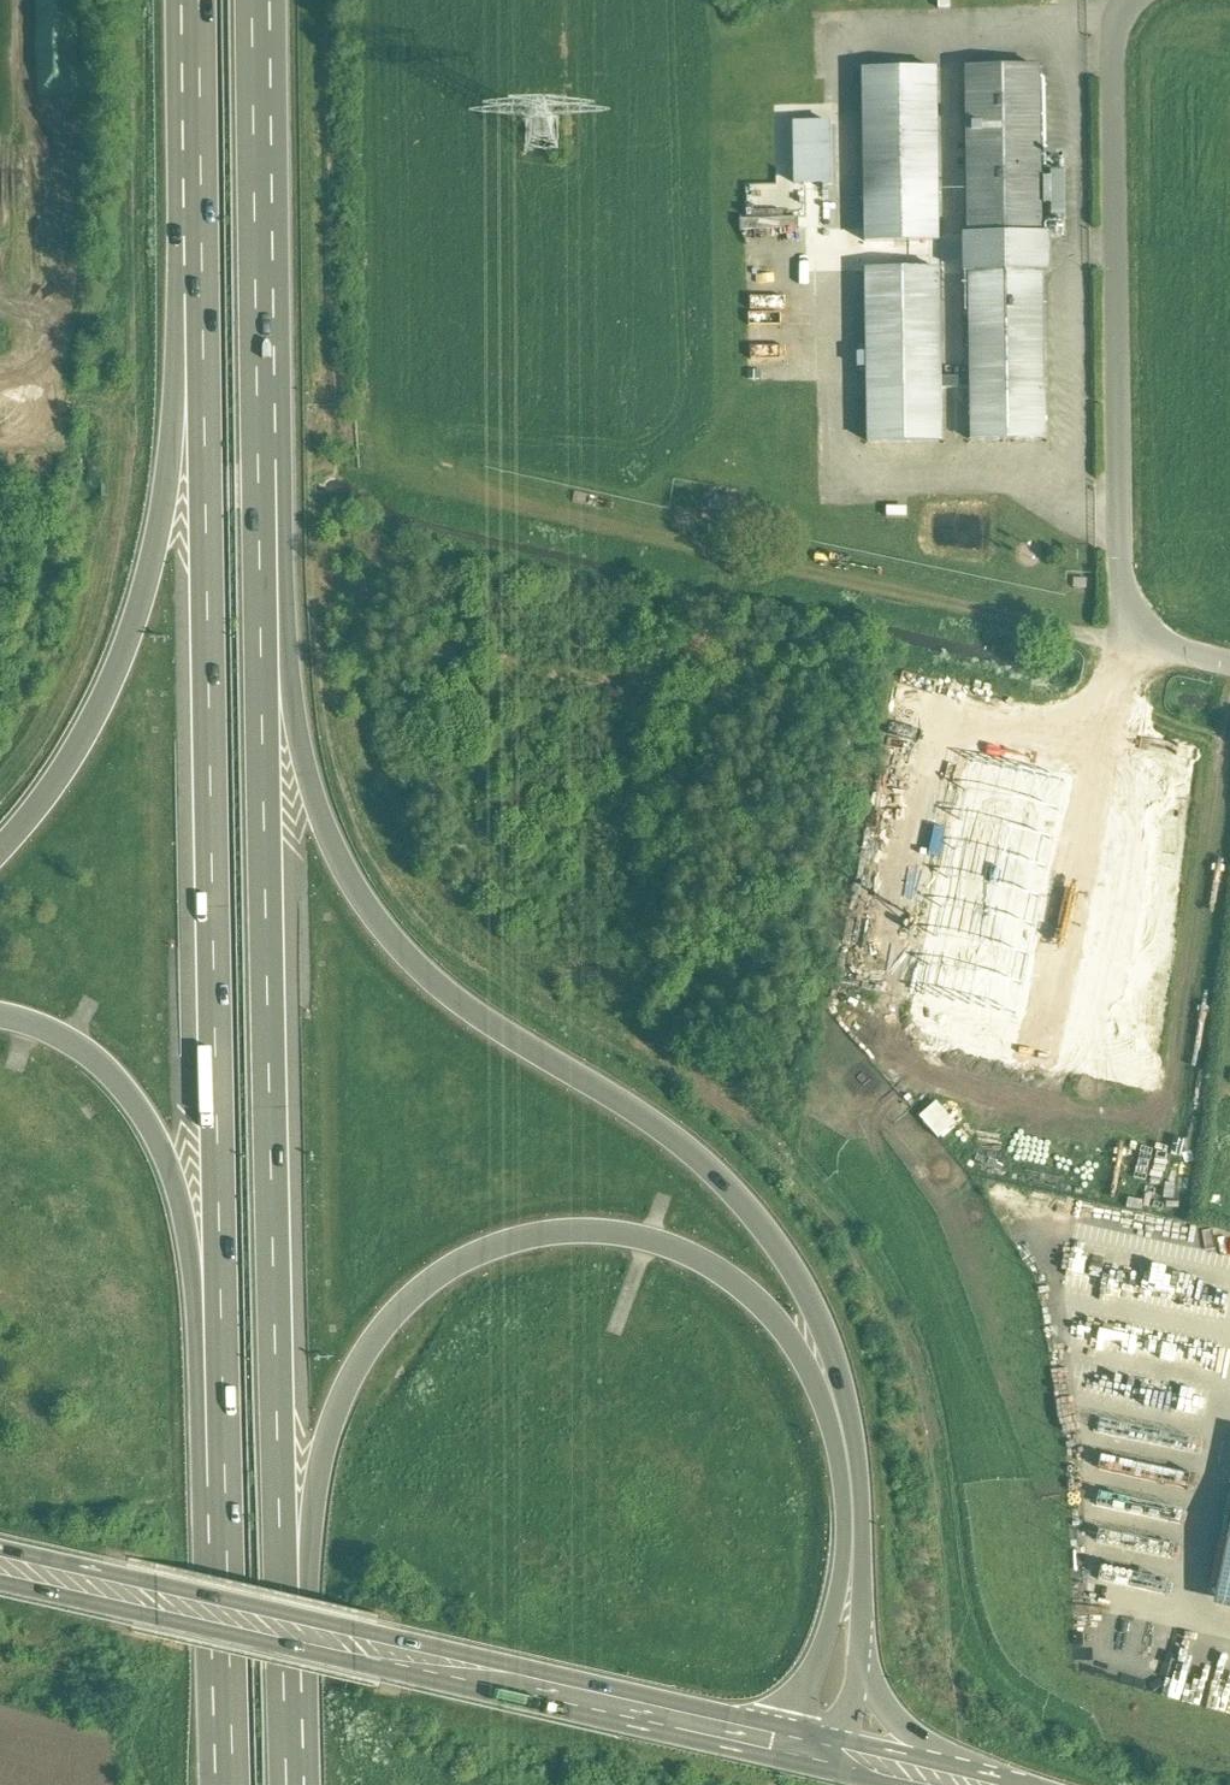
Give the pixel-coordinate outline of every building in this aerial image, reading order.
[(958,277),(964,277),(966,444),(1043,443),(1041,276),(1051,276),(1050,236),(1041,236),(1039,68),(962,69),(963,237),(958,237),(958,277)] [(859,72),(860,246),(937,246),(936,72),(859,72)] [(864,446),(939,445),(938,272),(863,272),(864,446)] [(733,513),(735,500),(711,496),(709,510),(733,513)] [(1214,537),(1229,563),(1229,527),(1214,537)] [(1066,780),(973,760),(924,997),(1016,1016),(1066,780)] [(1210,1608),(1229,1612),(1229,1516),(1210,1608)]
